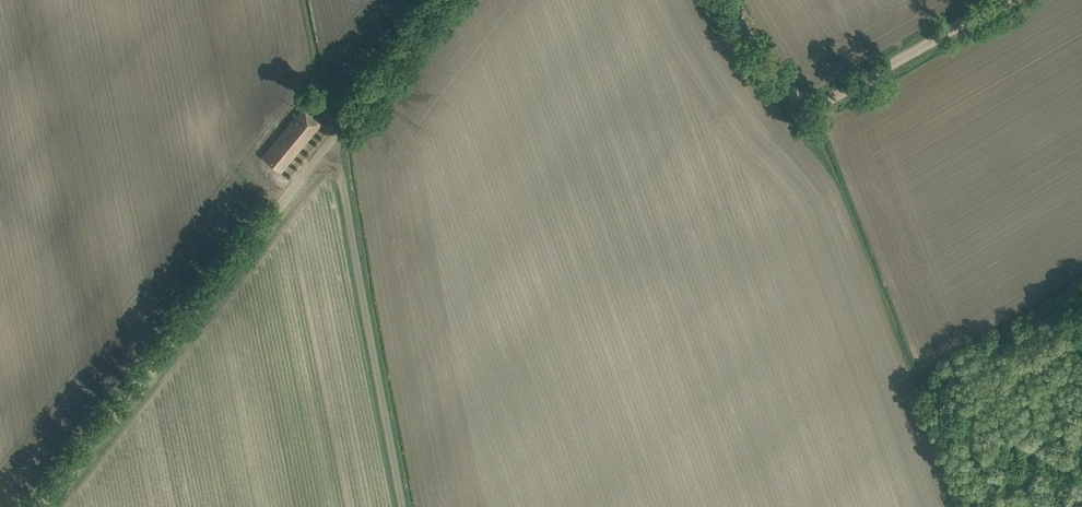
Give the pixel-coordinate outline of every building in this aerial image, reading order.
[(319,124),(302,110),(285,130),(284,129),(263,154),(264,155),(263,156),(281,171),(319,124)] [(240,195),(248,182),(241,178),(233,191),(240,195)]
